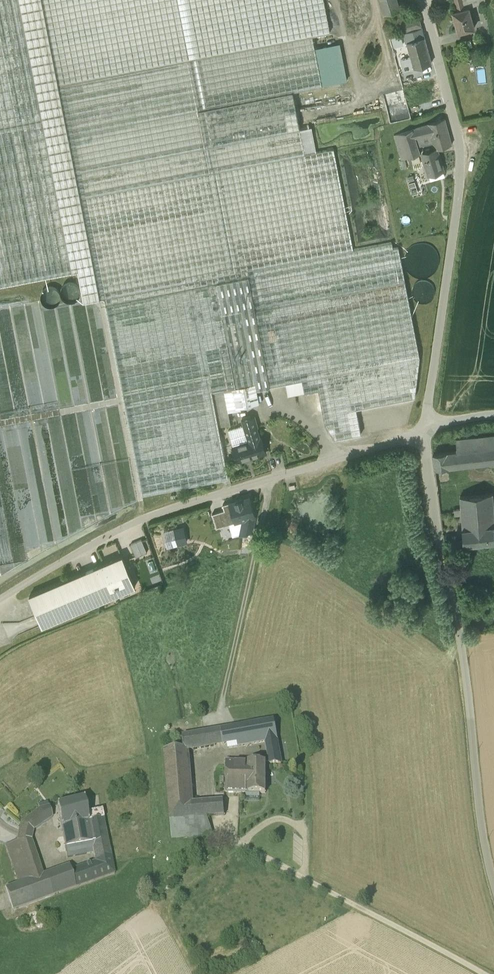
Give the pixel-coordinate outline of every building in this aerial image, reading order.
[(78,270),(84,302),(100,299),(42,0),(0,0),(0,286),(78,270)] [(354,249),(333,149),(315,152),(305,154),(300,129),(292,92),(322,86),(313,35),(330,32),(324,0),(42,0),(100,299),(105,298),(105,300),(354,249)] [(385,13),(399,9),(397,0),(381,0),(385,13)] [(458,11),(469,8),(467,2),(472,0),(474,6),(485,3),(485,0),(455,0),(458,11)] [(453,12),(458,32),(474,28),(469,8),(458,11),(453,12)] [(401,20),(404,33),(408,32),(422,28),(418,15),(401,20)] [(422,28),(408,32),(410,38),(406,39),(407,43),(425,38),(422,28)] [(392,46),(401,44),(399,33),(390,35),(392,46)] [(407,43),(411,57),(414,68),(431,63),(425,38),(407,43)] [(322,58),(326,82),(344,78),(340,55),(322,58)] [(404,70),(414,68),(411,57),(401,60),(404,70)] [(407,108),(389,108),(389,119),(407,118),(407,108)] [(428,124),(431,136),(433,144),(435,150),(437,149),(452,144),(445,119),(428,124)] [(428,124),(413,129),(416,139),(431,136),(428,124)] [(300,129),(305,154),(315,152),(310,127),(300,129)] [(394,135),(401,159),(420,154),(418,146),(416,139),(413,129),(394,135)] [(418,146),(433,144),(431,136),(416,139),(418,146)] [(443,170),(437,149),(435,150),(422,154),(429,175),(443,170)] [(354,249),(105,300),(143,493),(228,477),(218,426),(231,424),(229,411),(241,408),(241,407),(259,404),(256,388),(286,383),(302,379),(305,392),(319,389),(326,425),(336,438),(361,433),(357,408),(415,397),(420,357),(399,246),(393,248),(392,241),(354,249)] [(422,266),(420,271),(434,275),(442,251),(423,245),(417,265),(422,266)] [(81,294),(78,286),(71,282),(64,285),(60,292),(62,299),(69,303),(77,301),(81,294)] [(60,298),(58,291),(51,287),(43,289),(40,296),(42,304),(49,307),(56,305),(60,298)] [(302,379),(286,383),(288,395),(305,392),(302,379)] [(244,426),(245,431),(246,431),(246,430),(256,427),(258,427),(255,415),(242,419),(244,426)] [(233,443),(233,445),(249,441),(246,431),(245,431),(244,426),(229,430),(233,443)] [(246,430),(246,431),(249,441),(233,445),(238,460),(266,452),(262,437),(259,438),(256,427),(246,430)] [(456,440),(457,451),(493,447),(493,435),(456,440)] [(433,453),(434,468),(493,461),(493,447),(457,451),(433,453)] [(461,509),(462,515),(462,519),(493,515),(493,512),(493,502),(493,498),(492,493),(460,496),(461,509)] [(229,502),(235,521),(242,519),(255,515),(250,496),(229,502)] [(235,521),(229,502),(223,504),(224,510),(230,523),(235,521)] [(217,527),(230,523),(224,510),(212,513),(217,527)] [(242,519),(240,534),(252,530),(255,515),(242,519)] [(463,528),(493,524),(493,515),(462,519),(463,528)] [(235,521),(230,523),(233,536),(240,534),(242,519),(235,521)] [(493,541),(493,524),(463,528),(464,544),(493,541)] [(142,539),(136,541),(142,554),(147,552),(142,539)] [(136,556),(142,554),(136,541),(131,543),(136,556)] [(103,563),(116,593),(135,585),(123,555),(103,563)] [(29,595),(42,625),(116,593),(103,563),(29,595)] [(244,727),(221,731),(223,745),(230,744),(230,749),(266,743),(270,765),(282,765),(274,721),(244,727)] [(221,731),(213,732),(215,747),(223,745),(221,731)] [(205,818),(209,818),(208,803),(192,804),(187,751),(193,750),(215,747),(213,732),(191,736),(183,737),(184,750),(164,752),(172,839),(211,835),(205,818)] [(226,794),(266,794),(265,764),(226,763),(226,794)] [(62,828),(88,823),(87,814),(84,799),(57,806),(62,828)] [(223,801),(215,802),(216,817),(225,816),(223,801)] [(209,818),(216,817),(215,802),(208,803),(209,818)] [(49,808),(48,808),(40,810),(39,810),(21,824),(20,830),(33,833),(33,831),(52,819),(49,808)] [(102,811),(87,814),(88,823),(104,820),(102,811)] [(62,828),(65,848),(92,843),(108,840),(104,820),(88,823),(62,828)] [(31,840),(33,833),(20,830),(18,837),(31,840)] [(31,841),(31,840),(18,837),(17,842),(6,846),(19,884),(5,889),(13,910),(115,874),(108,840),(92,843),(93,854),(94,853),(97,862),(73,870),(71,871),(70,868),(69,866),(42,876),(31,841)] [(67,858),(93,854),(92,843),(65,848),(67,858)]
